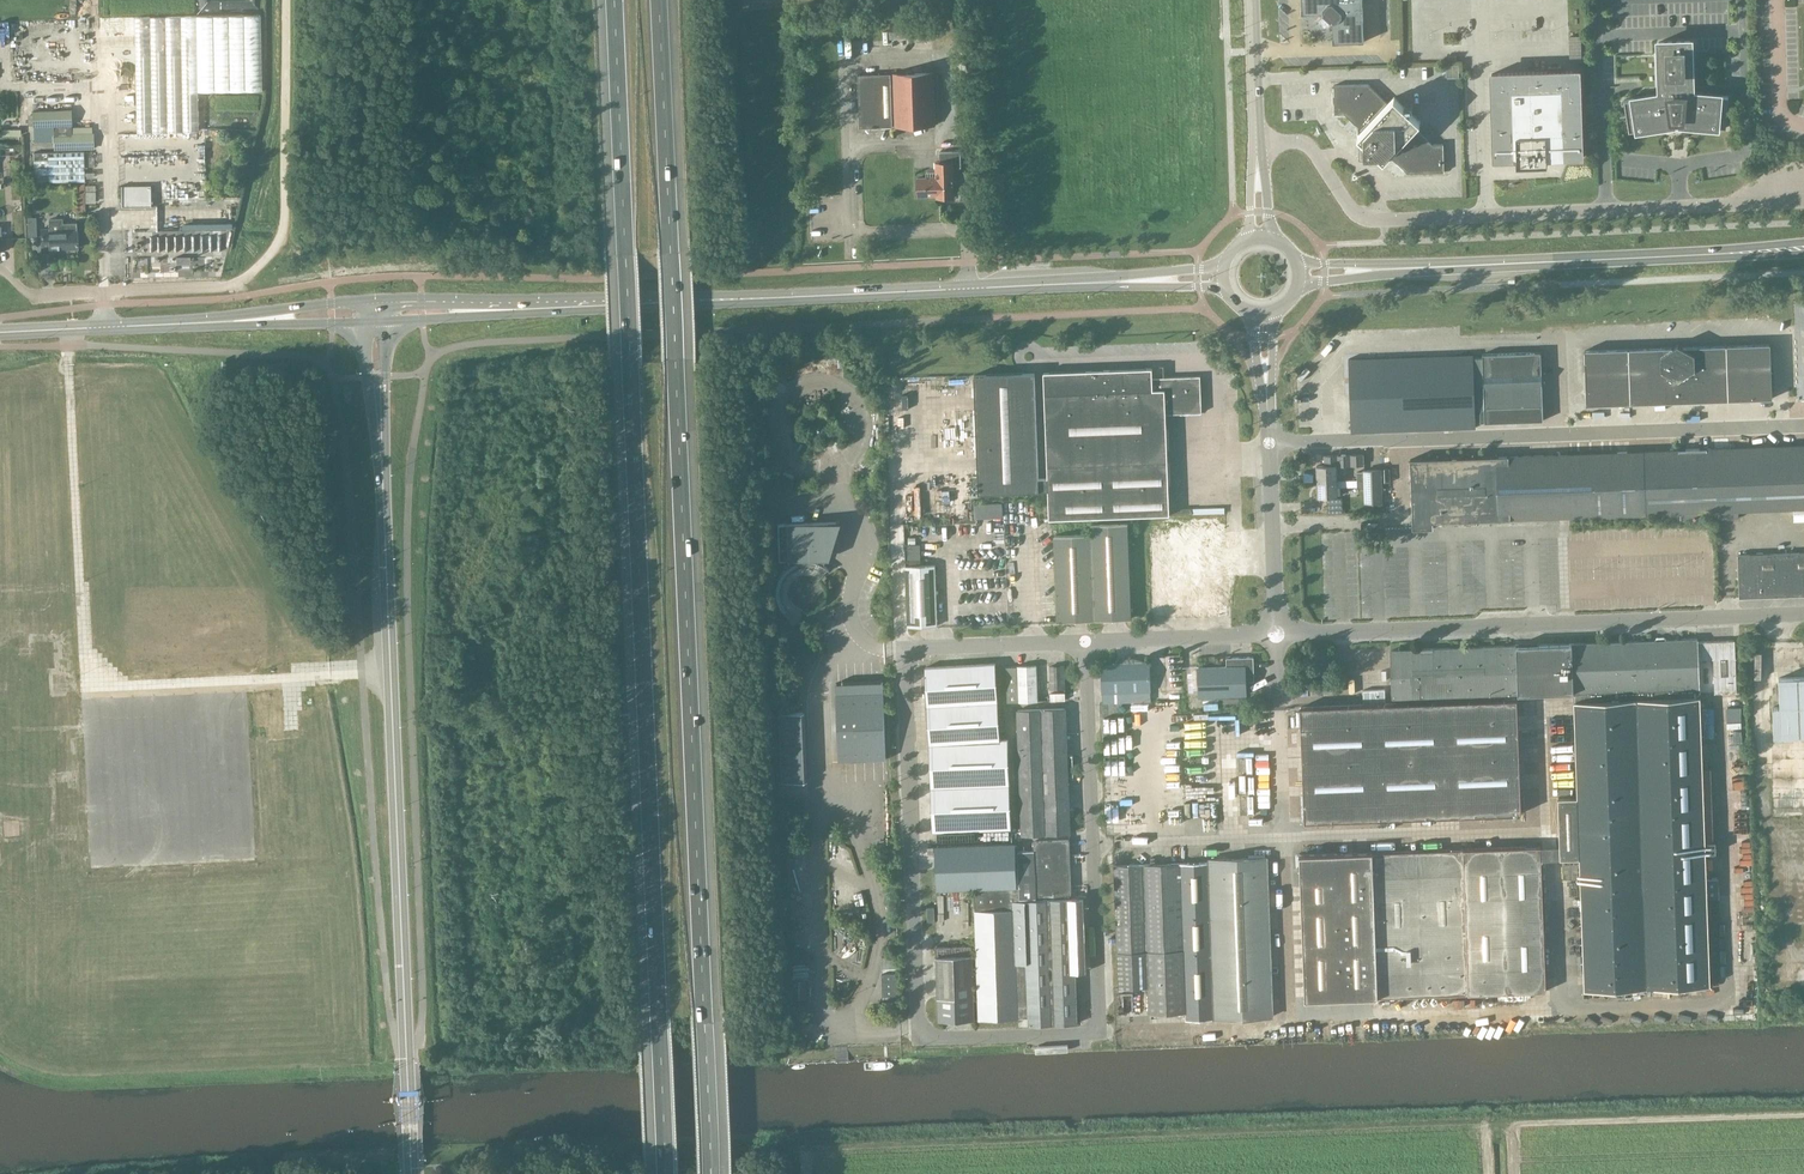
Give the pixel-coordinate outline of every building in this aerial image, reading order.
[(1364,41),(1363,0),(1301,0),(1301,13),(1319,13),(1326,19),(1332,25),(1333,42),(1364,41)] [(261,15),(134,17),(135,133),(198,133),(198,93),(262,92),(261,15)] [(890,39),(932,37),(931,20),(889,22),(890,39)] [(126,36),(127,28),(118,28),(118,36),(126,36)] [(1728,96),(1695,93),(1693,37),(1655,39),(1657,94),(1624,99),(1626,113),(1623,113),(1623,114),(1626,114),(1628,131),(1673,124),(1672,120),(1674,120),(1674,123),(1679,123),(1679,120),(1681,120),(1681,124),(1725,128),(1727,110),(1729,110),(1729,109),(1727,109),(1728,96)] [(1444,70),(1447,80),(1454,78),(1451,69),(1444,70)] [(1579,70),(1492,73),(1494,160),(1513,160),(1512,158),(1516,158),(1516,166),(1547,165),(1547,157),(1563,156),(1563,158),(1581,157),(1579,70)] [(894,127),(934,126),(932,73),(893,74),(893,78),(889,78),(889,75),(857,76),(859,128),(891,127),(891,124),(894,124),(894,127)] [(1420,121),(1410,112),(1394,96),(1388,103),(1369,86),(1370,86),(1368,84),(1333,85),(1333,86),(1336,86),(1336,112),(1345,112),(1358,123),(1358,134),(1357,135),(1364,142),(1364,148),(1360,153),(1363,156),(1366,159),(1371,154),(1377,153),(1383,160),(1384,159),(1395,159),(1408,171),(1443,170),(1443,172),(1444,172),(1443,144),(1433,144),(1432,145),(1414,127),(1419,121),(1419,122),(1420,121)] [(128,95),(118,96),(119,104),(129,103),(128,95)] [(54,149),(92,148),(93,148),(93,133),(92,133),(92,126),(72,127),(71,110),(32,111),(33,126),(34,126),(34,142),(54,142),(54,149)] [(204,138),(198,138),(198,143),(209,144),(210,128),(205,128),(204,138)] [(83,150),(32,151),(33,181),(84,180),(83,150)] [(939,151),(939,155),(940,161),(935,162),(936,177),(917,178),(917,195),(936,195),(936,198),(954,197),(953,167),(961,167),(961,151),(939,151)] [(151,185),(120,186),(120,207),(152,207),(151,185)] [(219,215),(219,200),(160,200),(160,209),(200,209),(200,215),(219,215)] [(50,252),(67,251),(67,249),(77,248),(76,222),(63,223),(62,219),(48,219),(49,228),(41,229),(42,249),(50,249),(50,252)] [(1728,400),(1772,398),(1771,365),(1770,365),(1769,343),(1726,345),(1728,400)] [(1684,401),(1682,346),(1679,345),(1675,345),(1672,347),(1584,350),(1585,372),(1586,405),(1684,401)] [(1684,401),(1728,400),(1726,345),(1682,346),(1684,401)] [(1473,358),(1475,408),(1479,408),(1480,422),(1543,420),(1540,351),(1482,354),(1482,357),(1473,358)] [(1475,408),(1473,358),(1472,354),(1351,359),(1354,432),(1475,427),(1475,408)] [(1042,372),(1046,477),(1047,490),(1048,519),(1168,514),(1192,513),(1192,507),(1168,509),(1164,413),(1200,412),(1199,375),(1150,377),(1150,367),(1042,372)] [(971,493),(1047,490),(1046,477),(1037,478),(1033,372),(972,375),(977,476),(971,476),(971,493)] [(1766,401),(1747,402),(1747,407),(1753,406),(1753,416),(1766,416),(1766,401)] [(1714,448),(1671,450),(1674,513),(1674,520),(1700,519),(1700,512),(1702,512),(1715,511),(1718,511),(1718,518),(1738,517),(1738,510),(1730,511),(1728,448),(1728,438),(1713,438),(1714,448)] [(1768,446),(1770,509),(1803,508),(1803,445),(1768,446)] [(1730,511),(1738,510),(1770,509),(1768,446),(1728,448),(1730,511)] [(1671,450),(1559,454),(1561,517),(1674,513),(1671,450)] [(1317,481),(1337,480),(1336,465),(1364,464),(1363,454),(1323,455),(1324,465),(1316,465),(1317,481)] [(1561,517),(1559,454),(1500,456),(1502,519),(1561,517)] [(1466,457),(1430,458),(1433,522),(1502,519),(1500,456),(1466,457)] [(1433,528),(1433,522),(1430,458),(1410,459),(1412,529),(1433,528)] [(1337,480),(1317,481),(1318,497),(1337,496),(1337,487),(1357,486),(1357,488),(1364,488),(1365,502),(1382,502),(1380,469),(1364,470),(1365,480),(1357,480),(1337,480)] [(1364,471),(1357,472),(1357,480),(1365,480),(1364,470),(1364,471)] [(1327,513),(1342,512),(1341,497),(1327,497),(1327,513)] [(1225,519),(1203,520),(1203,528),(1225,528),(1225,519)] [(1203,520),(1181,521),(1182,529),(1203,528),(1203,520)] [(824,566),(822,565),(835,521),(777,524),(778,560),(784,560),(784,568),(783,570),(782,571),(781,573),(780,574),(779,576),(778,577),(777,580),(776,581),(776,583),(775,585),(775,587),(775,589),(775,590),(775,592),(775,593),(775,596),(776,599),(776,601),(777,603),(778,605),(779,606),(780,608),(781,610),(782,611),(783,612),(784,614),(786,615),(787,616),(788,617),(786,618),(791,624),(796,621),(801,622),(801,621),(799,621),(802,608),(800,608),(798,607),(796,606),(795,605),(794,604),(792,602),(791,601),(791,600),(790,599),(789,597),(789,596),(788,595),(788,593),(788,591),(788,589),(788,587),(789,586),(789,585),(790,583),(791,582),(791,580),(793,579),(794,578),(796,576),(797,575),(799,575),(800,574),(803,573),(805,573),(808,573),(810,574),(812,575),(814,576),(816,577),(818,578),(826,569),(828,571),(829,570),(827,569),(826,567),(824,566)] [(1163,522),(1142,522),(1142,531),(1164,530),(1163,522)] [(1131,618),(1131,617),(1127,523),(1090,524),(1090,534),(1054,535),(1057,621),(1131,618)] [(1203,528),(1182,529),(1182,538),(1204,537),(1203,528)] [(1225,528),(1203,528),(1204,537),(1225,536),(1225,528)] [(1164,530),(1142,531),(1142,539),(1164,538),(1164,530)] [(1225,536),(1204,537),(1204,545),(1226,544),(1225,536)] [(1204,537),(1182,538),(1182,546),(1204,545),(1204,537)] [(1164,538),(1142,539),(1143,547),(1164,547),(1164,538)] [(1226,544),(1204,545),(1204,554),(1226,553),(1226,544)] [(1204,545),(1182,546),(1183,554),(1204,554),(1204,545)] [(1164,547),(1143,547),(1143,556),(1165,555),(1164,547)] [(1737,554),(1739,597),(1803,595),(1803,552),(1737,554)] [(1226,553),(1204,554),(1205,562),(1226,561),(1226,553)] [(1204,554),(1183,554),(1183,563),(1205,562),(1204,554)] [(1165,555),(1143,556),(1143,564),(1165,563),(1165,555)] [(1226,561),(1205,562),(1205,570),(1226,569),(1226,561)] [(1205,562),(1183,563),(1183,571),(1205,570),(1205,562)] [(1165,563),(1143,564),(1144,573),(1165,572),(1165,563)] [(907,626),(936,625),(937,625),(935,565),(905,566),(907,626)] [(1226,569),(1205,570),(1205,579),(1227,578),(1226,569)] [(1205,570),(1183,571),(1184,579),(1205,579),(1205,570)] [(1165,572),(1144,573),(1144,581),(1166,580),(1165,572)] [(1227,578),(1205,579),(1206,587),(1227,586),(1227,578)] [(1205,579),(1184,579),(1184,588),(1206,587),(1205,579)] [(1166,580),(1144,581),(1144,589),(1166,589),(1166,580)] [(1227,586),(1206,587),(1206,595),(1227,595),(1227,586)] [(1206,587),(1184,588),(1184,596),(1206,595),(1206,587)] [(1166,589),(1144,589),(1145,598),(1166,597),(1166,589)] [(1206,595),(1184,596),(1185,605),(1206,604),(1206,595)] [(1227,595),(1206,595),(1206,604),(1228,603),(1227,595)] [(1166,597),(1145,598),(1145,606),(1167,605),(1166,597)] [(1228,603),(1206,604),(1206,612),(1228,611),(1228,603)] [(1206,604),(1185,605),(1185,613),(1206,612),(1206,604)] [(1167,605),(1145,606),(1145,614),(1167,614),(1167,605)] [(1655,639),(1655,640),(1527,645),(1390,650),(1392,699),(1414,698),(1414,702),(1385,704),(1384,689),(1360,690),(1361,704),(1300,707),(1304,821),(1521,813),(1517,698),(1420,702),(1420,698),(1529,693),(1573,692),(1577,796),(1558,797),(1560,858),(1579,857),(1584,989),(1710,984),(1707,898),(1719,897),(1718,878),(1706,879),(1697,659),(1713,658),(1714,693),(1736,692),(1734,640),(1697,641),(1697,639),(1665,640),(1665,639),(1663,637),(1657,637),(1655,639)] [(1254,680),(1253,661),(1253,657),(1226,658),(1226,666),(1197,667),(1198,696),(1246,695),(1246,681),(1254,680)] [(1315,662),(1316,674),(1328,674),(1327,661),(1315,662)] [(1150,701),(1150,691),(1149,662),(1101,664),(1102,693),(1102,702),(1150,701)] [(925,667),(934,831),(1013,826),(1008,738),(1000,738),(995,664),(925,667)] [(1038,701),(1036,665),(1006,666),(1007,702),(1038,701)] [(1064,666),(1049,666),(1050,688),(1065,688),(1064,666)] [(1778,678),(1780,707),(1772,707),(1774,737),(1803,736),(1803,677),(1778,678)] [(883,690),(836,692),(838,761),(886,759),(883,690)] [(1073,776),(1072,754),(1066,755),(1065,708),(1017,710),(1022,835),(1070,833),(1068,776),(1073,776)] [(1740,729),(1739,710),(1726,712),(1727,730),(1740,729)] [(1744,790),(1743,756),(1732,756),(1733,791),(1744,790)] [(1261,811),(1258,796),(1253,797),(1250,780),(1245,781),(1247,796),(1236,798),(1240,815),(1261,811)] [(1743,811),(1747,806),(1735,798),(1731,804),(1743,811)] [(1108,823),(1126,824),(1125,832),(1137,833),(1137,823),(1125,823),(1125,818),(1109,817),(1108,823)] [(1012,831),(939,834),(940,846),(1013,842),(1012,831)] [(1033,850),(1016,851),(1017,887),(1020,887),(1020,898),(1035,897),(1035,895),(1071,893),(1069,840),(1033,841),(1033,850)] [(1016,844),(935,846),(936,890),(974,889),(1017,887),(1016,851),(1016,844)] [(1372,852),(1299,854),(1305,1000),(1377,997),(1546,991),(1540,846),(1372,852)] [(1184,863),(1190,1019),(1272,1016),(1267,856),(1208,859),(1208,862),(1184,863)] [(1185,1019),(1190,1019),(1184,863),(1114,865),(1119,988),(1148,987),(1149,1013),(1185,1012),(1185,1019)] [(1017,887),(974,889),(978,1019),(1018,1018),(1018,1017),(1029,1017),(1029,1025),(1077,1023),(1075,972),(1086,971),(1083,898),(1020,901),(1020,898),(1020,887),(1017,887)] [(927,907),(928,921),(935,921),(934,907),(927,907)] [(974,1019),(973,990),(972,945),(935,946),(937,990),(938,1021),(974,1019)] [(897,1002),(896,973),(882,973),(882,996),(882,1002),(883,1003),(897,1002)] [(806,999),(805,979),(790,979),(790,999),(806,999)] [(1600,1015),(1592,1025),(1597,1029),(1605,1020),(1600,1015)] [(1609,1029),(1616,1019),(1611,1015),(1604,1025),(1609,1029)] [(1632,1029),(1637,1018),(1630,1015),(1625,1025),(1632,1029)] [(1612,1027),(1617,1031),(1626,1020),(1621,1016),(1612,1027)]
